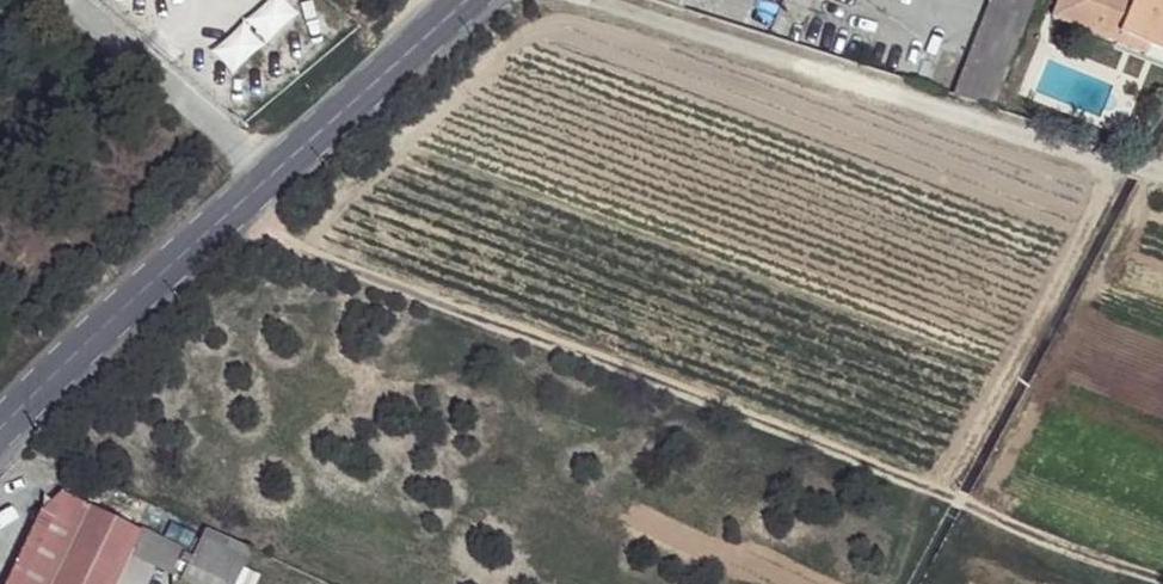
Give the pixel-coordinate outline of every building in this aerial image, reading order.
[(296,16),(283,0),(273,0),(210,48),(226,69),(296,16)] [(940,81),(981,98),(1023,0),(976,0),(940,81)] [(1050,16),(1113,41),(1117,31),(1162,46),(1162,45),(1162,0),(1057,0),(1050,16)] [(61,492),(42,504),(1,583),(116,583),(128,561),(141,532),(61,492)] [(141,532),(128,561),(171,583),(176,583),(191,555),(141,532)] [(203,532),(191,555),(176,583),(238,583),(252,556),(203,532)]
